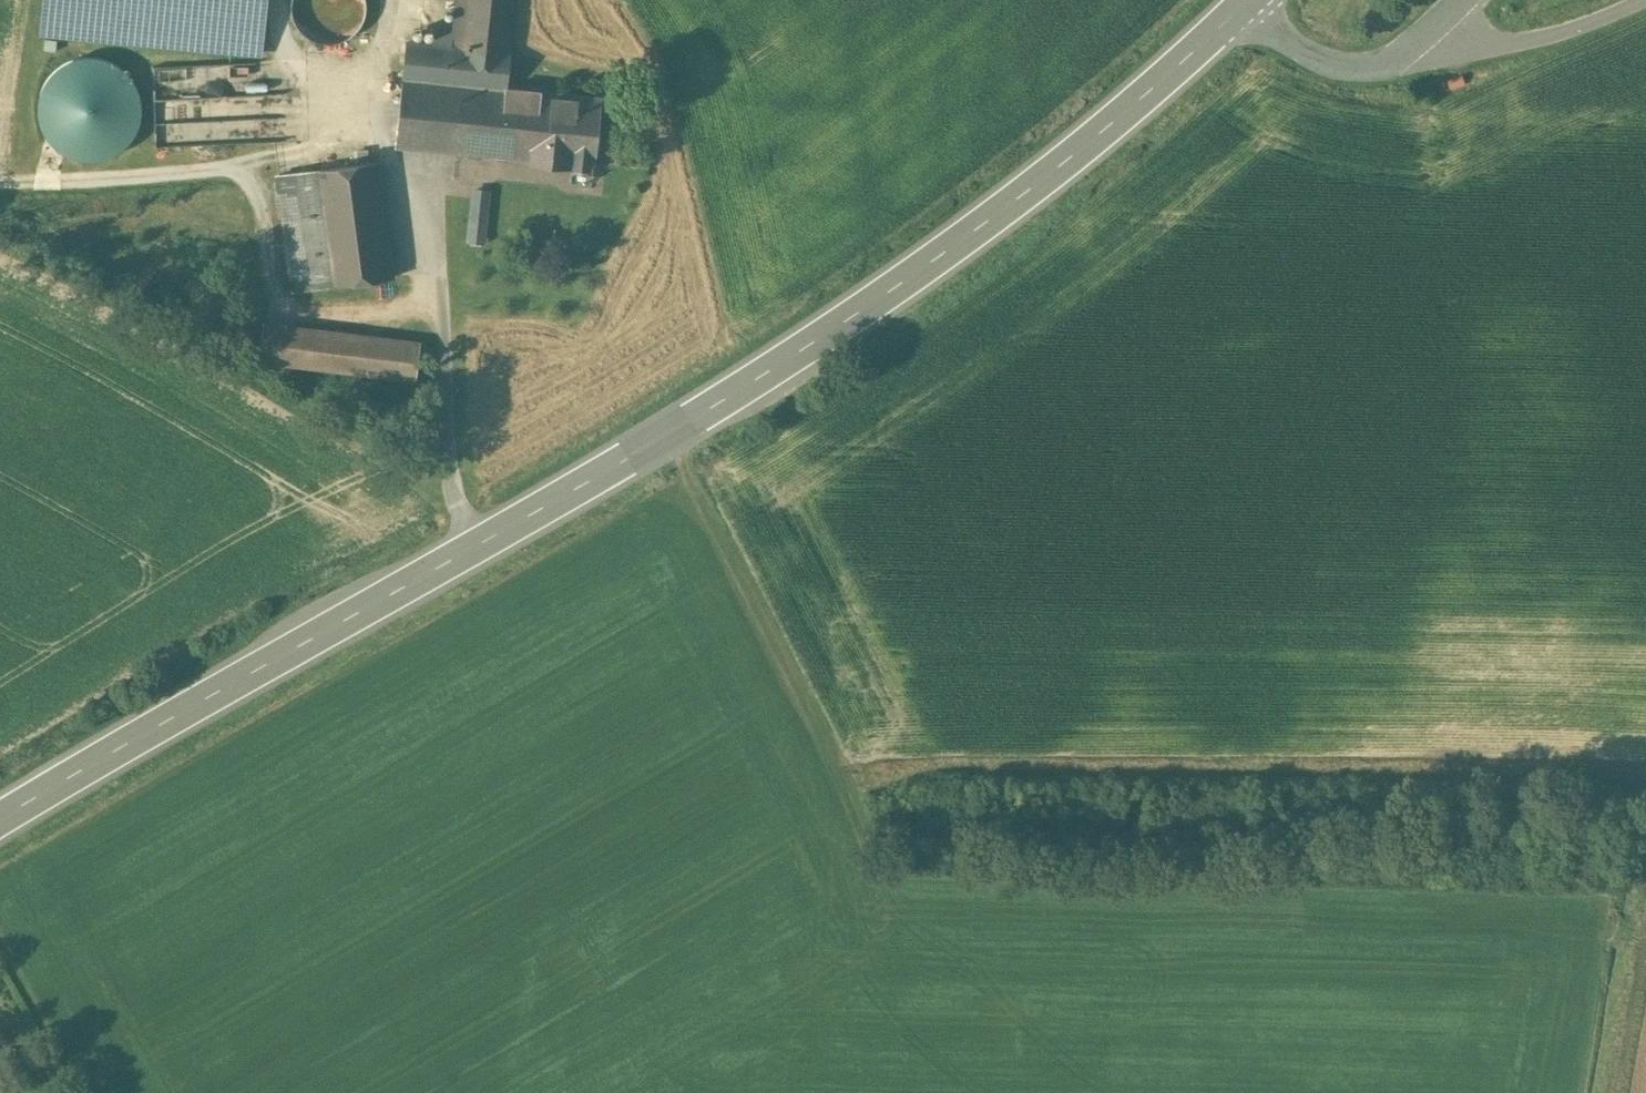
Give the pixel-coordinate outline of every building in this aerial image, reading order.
[(41,31),(260,53),(266,0),(44,0),(41,31)] [(365,5),(364,0),(291,0),(290,7),(293,21),(302,33),(314,41),(328,44),(342,41),(354,32),(362,20),(365,5)] [(409,43),(399,146),(398,146),(398,147),(500,157),(506,89),(510,53),(508,53),(513,0),(467,0),(462,48),(409,43)] [(57,150),(69,157),(85,161),(100,160),(115,155),(127,145),(136,133),(141,118),(141,102),(138,89),(130,76),(119,66),(106,60),(92,57),(78,59),(64,64),(53,73),(44,84),(39,98),(38,112),(41,126),(47,139),(57,150)] [(602,98),(552,93),(552,94),(506,89),(500,157),(531,160),(531,161),(573,165),(573,164),(595,167),(602,98)] [(187,142),(271,137),(270,114),(261,115),(260,93),(182,98),(183,120),(186,120),(187,142)] [(378,161),(314,169),(329,285),(393,276),(378,161)] [(314,169),(279,174),(294,289),(329,285),(314,169)] [(492,243),(497,187),(478,185),(473,241),(492,243)] [(420,343),(263,323),(259,360),(415,380),(420,343)]
